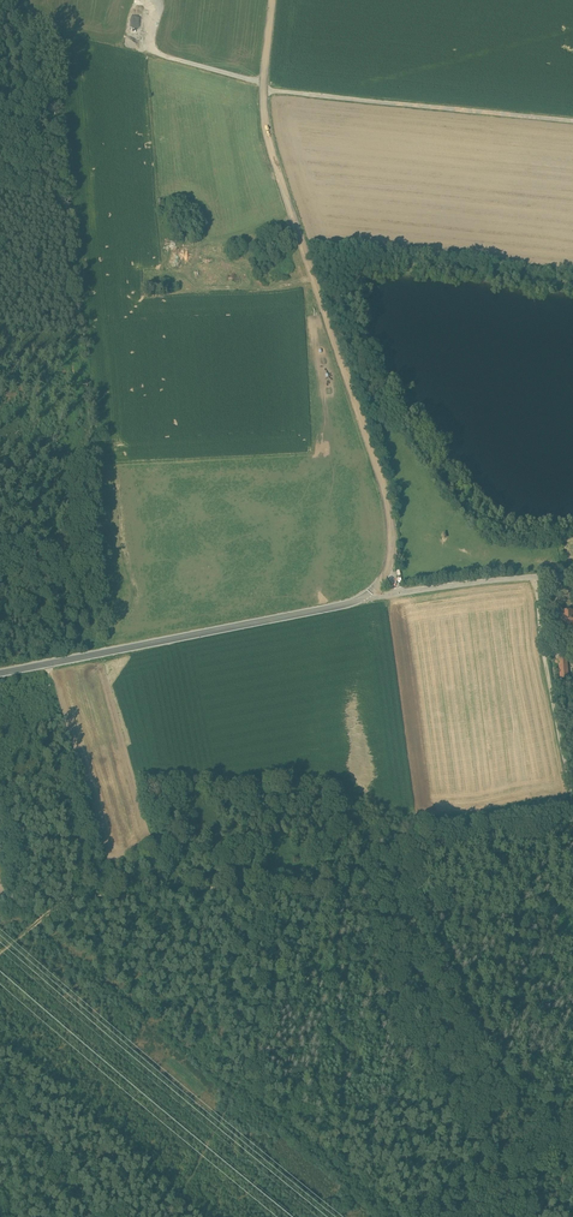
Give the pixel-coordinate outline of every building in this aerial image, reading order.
[(563,613),(563,615),(561,615),(561,619),(556,619),(556,628),(563,628),(563,626),(568,626),(569,628),(570,628),(570,626),(572,626),(572,613),(563,613)] [(564,633),(556,634),(558,650),(565,649),(564,633)] [(566,657),(558,658),(560,679),(568,678),(566,657)]
